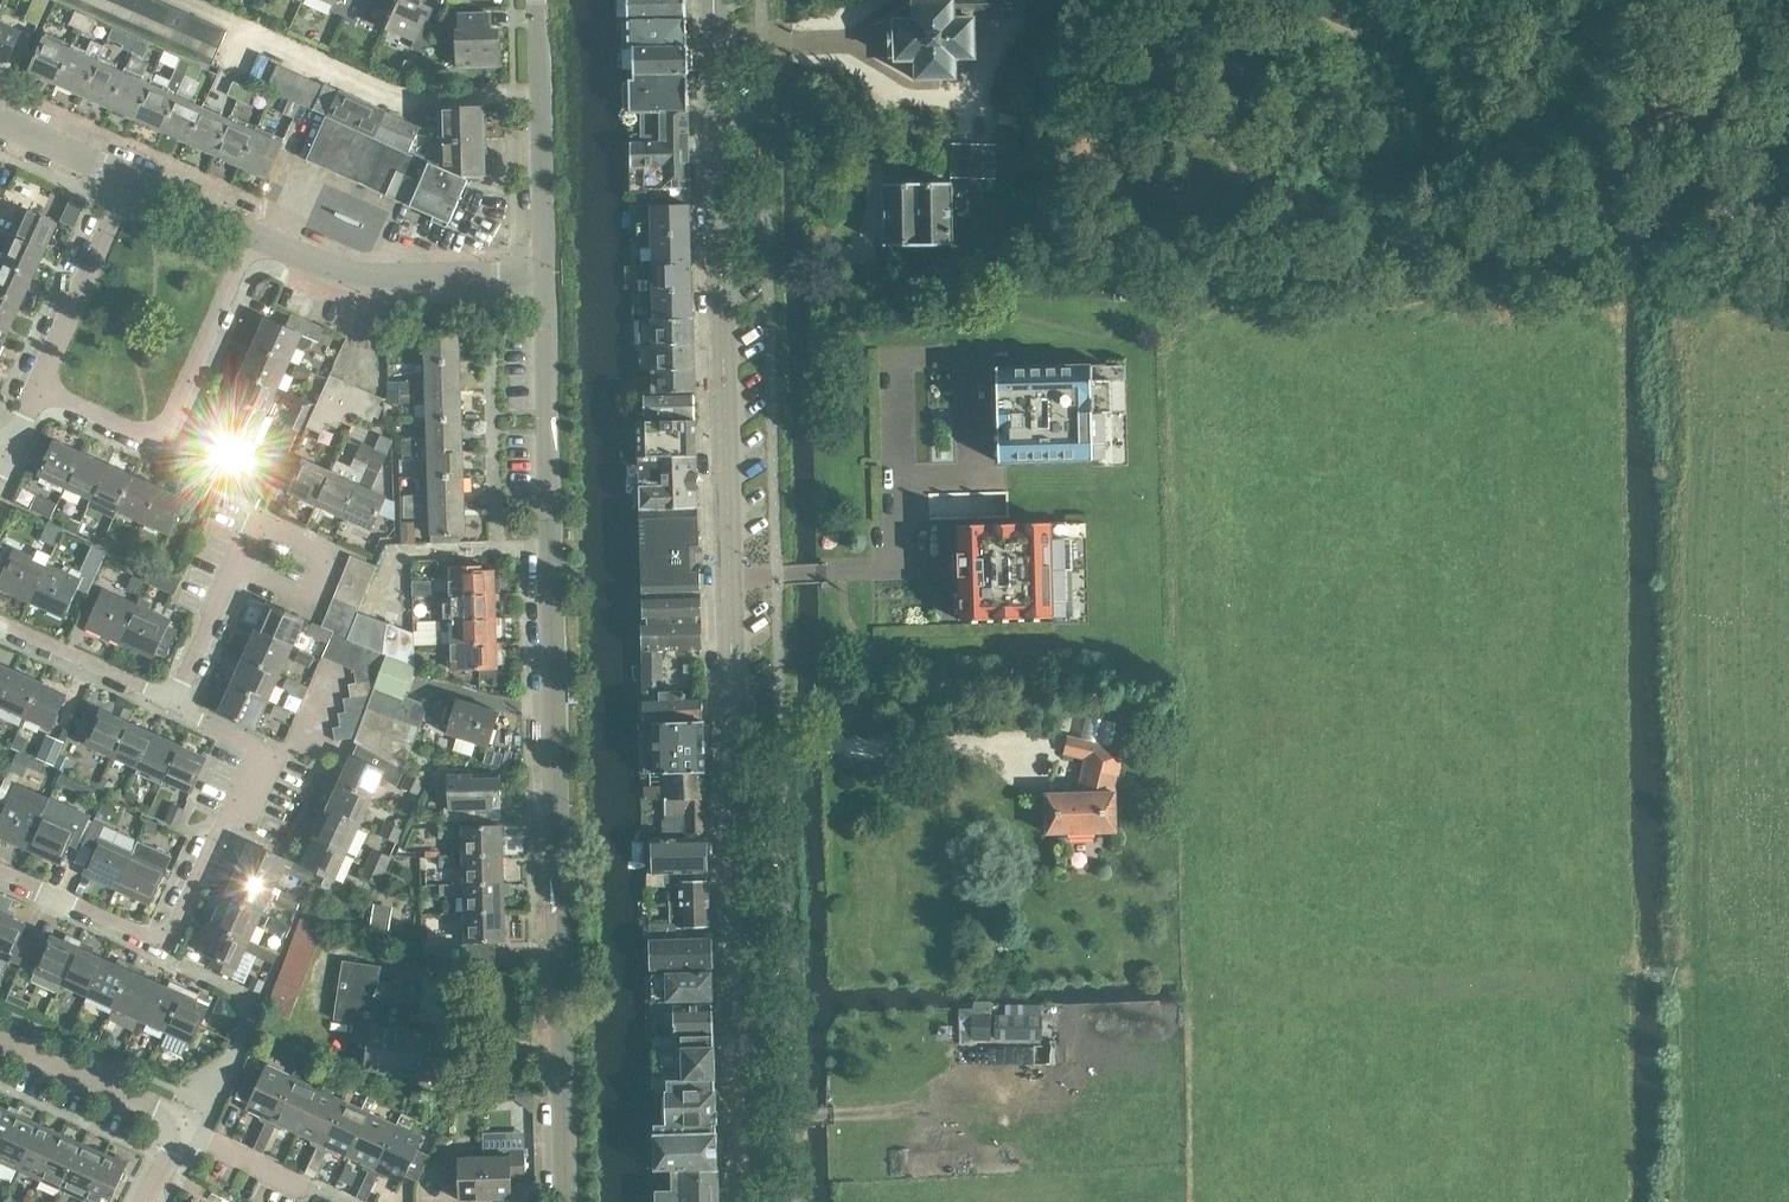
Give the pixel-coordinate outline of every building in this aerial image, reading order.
[(49,0),(33,0),(24,19),(37,25),(49,0)] [(136,0),(84,0),(81,7),(124,26),(136,0)] [(183,11),(159,0),(136,0),(124,26),(167,45),(183,11)] [(352,0),(322,0),(334,6),(332,11),(344,17),(352,0)] [(344,17),(357,23),(359,17),(388,29),(400,0),(352,0),(344,17)] [(437,25),(426,20),(431,9),(421,4),(423,2),(419,0),(400,0),(388,29),(416,42),(413,49),(425,54),(437,25)] [(685,14),(685,0),(625,0),(625,9),(625,16),(626,16),(685,14)] [(975,18),(1013,17),(1012,0),(952,0),(914,1),(915,19),(895,20),(895,25),(890,26),(891,56),(897,56),(897,60),(916,59),(917,78),(956,77),(956,69),(971,68),(970,57),(976,57),(975,18)] [(79,28),(85,15),(74,10),(68,24),(79,28)] [(211,65),(226,30),(183,11),(167,45),(211,65)] [(490,36),(489,14),(458,14),(459,30),(456,30),(457,67),(500,66),(499,36),(490,36)] [(686,44),(685,14),(626,16),(625,16),(626,47),(627,47),(632,47),(687,46),(687,44),(686,44)] [(89,33),(95,20),(85,15),(79,28),(89,33)] [(20,31),(0,22),(0,57),(7,60),(20,31)] [(55,83),(72,44),(64,41),(46,33),(29,71),(55,83)] [(133,53),(139,39),(128,35),(122,48),(133,53)] [(98,56),(103,44),(91,39),(86,50),(72,44),(55,83),(81,94),(98,56)] [(143,57),(149,44),(139,39),(133,53),(143,57)] [(632,71),(688,71),(687,46),(632,47),(632,71)] [(107,106),(122,72),(115,68),(117,64),(98,56),(81,94),(107,106)] [(179,91),(186,76),(192,62),(179,57),(166,86),(150,79),(148,83),(133,117),(160,129),(177,91),(179,91)] [(195,80),(201,66),(192,62),(186,76),(195,80)] [(133,117),(148,83),(141,80),(142,76),(124,67),(122,72),(107,106),(133,117)] [(279,67),(268,90),(285,98),(299,104),(301,104),(307,107),(344,124),(345,121),(356,98),(326,85),(326,87),(324,86),(320,84),(300,75),(299,77),(279,67)] [(629,111),(641,111),(688,109),(687,73),(688,73),(688,71),(632,71),(631,79),(628,79),(629,111)] [(238,100),(244,87),(233,82),(227,95),(238,100)] [(249,105),(255,91),(244,87),(238,100),(249,105)] [(195,98),(179,91),(177,91),(160,129),(186,141),(203,103),(206,97),(197,93),(195,98)] [(294,115),(299,104),(285,98),(279,111),(291,116),(292,113),(294,115)] [(345,121),(344,124),(374,137),(375,134),(385,111),(377,108),(356,98),(345,121)] [(212,153),(227,119),(220,115),(222,111),(203,103),(186,141),(212,153)] [(436,141),(482,140),(482,106),(471,106),(440,106),(441,125),(436,125),(436,133),(430,133),(430,141),(436,141)] [(486,186),(309,109),(280,174),(423,235),(425,231),(432,234),(437,224),(448,229),(449,244),(487,244),(486,186)] [(690,194),(688,132),(688,109),(641,111),(642,133),(632,133),(632,141),(630,141),(630,160),(631,191),(646,191),(646,187),(673,186),(673,195),(690,194)] [(410,149),(417,134),(420,126),(403,119),(385,111),(375,134),(410,149)] [(246,122),(229,114),(227,119),(212,153),(239,164),(256,126),(259,120),(249,116),(246,122)] [(267,177),(282,143),(274,139),(276,135),(256,126),(239,164),(267,177)] [(430,141),(430,133),(417,134),(410,149),(418,153),(468,177),(483,176),(482,140),(436,141),(430,141)] [(994,178),(994,143),(949,144),(949,178),(994,178)] [(886,245),(950,244),(949,181),(885,182),(886,245)] [(54,223),(0,198),(0,232),(42,250),(54,223)] [(639,234),(690,233),(689,204),(652,205),(652,223),(638,223),(639,234)] [(73,228),(79,215),(65,209),(59,222),(73,228)] [(42,250),(0,232),(0,244),(5,246),(0,257),(0,265),(29,278),(42,250)] [(690,261),(690,233),(639,234),(639,245),(652,245),(653,262),(690,261)] [(640,291),(691,289),(690,261),(653,262),(654,279),(640,280),(640,291)] [(29,278),(0,265),(0,297),(17,305),(29,278)] [(692,317),(691,289),(640,291),(641,302),(654,302),(655,318),(692,317)] [(17,305),(0,297),(0,332),(4,334),(17,305)] [(324,328),(291,313),(285,327),(266,319),(254,346),(289,361),(294,349),(300,351),(309,348),(313,340),(318,342),(324,328)] [(653,345),(693,344),(692,317),(655,318),(638,319),(638,326),(653,329),(653,345)] [(425,363),(459,362),(458,332),(424,333),(425,363)] [(654,369),(693,367),(693,344),(653,345),(639,346),(639,353),(654,356),(654,369)] [(277,388),(289,361),(254,346),(242,373),(277,388)] [(460,390),(459,362),(425,363),(426,381),(400,381),(400,377),(387,378),(387,392),(460,390)] [(296,364),(291,376),(305,382),(310,371),(296,364)] [(1093,377),(1093,364),(1000,366),(1002,462),(1010,462),(1095,460),(1095,439),(1109,439),(1108,411),(1113,411),(1112,377),(1093,377)] [(693,367),(654,369),(637,369),(634,369),(634,380),(637,380),(651,379),(651,392),(694,390),(693,367)] [(312,404),(277,388),(242,373),(231,400),(265,415),(272,399),(294,409),(289,421),(302,426),(312,404)] [(331,406),(343,381),(330,375),(318,401),(331,406)] [(344,412),(355,386),(343,381),(331,406),(344,412)] [(358,419),(369,393),(355,386),(344,412),(344,413),(358,419)] [(461,419),(460,390),(387,392),(387,406),(427,405),(427,420),(461,419)] [(638,416),(645,416),(694,414),(694,390),(651,392),(644,392),(644,407),(638,407),(638,416)] [(371,424),(382,399),(369,393),(358,419),(371,424)] [(253,442),(265,415),(231,400),(219,427),(253,442)] [(337,428),(344,413),(344,412),(331,406),(318,401),(307,427),(320,433),(325,422),(337,428)] [(639,456),(696,454),(694,414),(645,416),(646,434),(639,434),(638,434),(639,456)] [(286,457),(299,430),(272,418),(267,430),(281,436),(275,451),(286,457)] [(428,448),(462,447),(461,419),(427,420),(428,448)] [(242,469),(253,442),(219,427),(207,453),(242,469)] [(372,529),(386,499),(371,492),(387,457),(393,442),(381,436),(374,452),(345,517),(372,529)] [(402,449),(420,449),(419,438),(401,439),(402,449)] [(67,486),(81,454),(55,442),(40,474),(67,486)] [(286,457),(275,451),(260,445),(255,457),(270,464),(272,460),(283,465),(286,457)] [(345,517),(374,452),(362,446),(352,468),(337,461),(331,474),(317,504),(345,517)] [(462,447),(428,448),(420,449),(402,449),(402,461),(429,460),(429,477),(463,476),(462,447)] [(93,498),(107,465),(81,454),(67,486),(93,498)] [(640,509),(697,507),(696,454),(639,456),(640,509)] [(316,508),(317,504),(331,474),(304,462),(290,492),(301,497),(300,501),(316,508)] [(118,509),(133,477),(107,465),(93,498),(118,509)] [(430,505),(464,505),(463,476),(429,477),(430,505)] [(144,521),(158,488),(133,477),(118,509),(144,521)] [(171,533),(185,500),(158,488),(144,521),(171,533)] [(51,519),(58,504),(37,495),(31,509),(51,519)] [(403,506),(422,506),(421,495),(403,496),(403,506)] [(464,505),(430,505),(422,506),(403,506),(404,518),(431,517),(431,542),(459,541),(459,534),(465,534),(464,505)] [(643,593),(699,592),(697,569),(697,560),(697,507),(640,509),(643,593)] [(78,534),(82,523),(68,517),(63,528),(78,534)] [(55,548),(63,529),(50,522),(41,541),(55,548)] [(1051,538),(1051,527),(1012,528),(955,529),(957,622),(1054,620),(1053,600),(1065,599),(1065,563),(1071,563),(1071,538),(1051,538)] [(13,550),(0,580),(0,588),(30,602),(47,566),(51,556),(38,551),(34,560),(13,550)] [(370,581),(376,566),(351,555),(345,570),(370,581)] [(64,617),(80,581),(47,566),(30,602),(64,617)] [(482,571),(482,566),(450,567),(451,593),(495,591),(494,571),(482,571)] [(174,593),(180,580),(153,569),(147,582),(174,593)] [(364,595),(370,581),(345,570),(339,584),(364,595)] [(139,595),(146,582),(134,576),(128,589),(139,595)] [(430,580),(412,581),(413,596),(432,595),(432,580),(430,580)] [(359,609),(364,595),(339,584),(333,598),(359,609)] [(119,642),(136,606),(101,590),(85,626),(119,642)] [(452,619),(496,617),(495,591),(451,593),(452,619)] [(643,620),(700,618),(699,593),(699,592),(643,593),(643,620)] [(353,623),(359,609),(333,598),(327,613),(353,623)] [(291,647),(304,620),(269,603),(256,631),(291,647)] [(154,658),(170,621),(136,606),(119,642),(154,658)] [(347,637),(353,623),(327,613),(322,626),(347,637)] [(366,645),(372,617),(359,613),(349,638),(351,638),(366,645)] [(383,652),(386,623),(372,617),(366,645),(379,651),(383,652)] [(497,641),(496,617),(452,619),(441,619),(442,631),(452,630),(453,642),(497,641)] [(643,651),(668,650),(701,649),(700,618),(643,620),(642,620),(643,651)] [(339,664),(351,638),(349,638),(347,637),(322,626),(312,622),(307,634),(329,644),(324,657),(339,664)] [(398,660),(399,628),(386,623),(383,652),(387,654),(398,660)] [(415,668),(414,633),(399,628),(398,660),(415,668)] [(279,674),(291,647),(256,631),(244,658),(279,674)] [(379,651),(366,645),(351,638),(339,664),(354,670),(379,651)] [(498,676),(497,641),(453,642),(454,669),(481,668),(481,676),(498,676)] [(645,692),(660,692),(660,683),(663,683),(662,660),(664,660),(668,650),(643,651),(644,692),(645,692)] [(309,669),(314,658),(299,651),(294,662),(309,669)] [(357,684),(377,680),(387,654),(383,652),(379,651),(354,670),(357,684)] [(404,770),(419,726),(428,705),(403,696),(415,668),(398,660),(387,654),(377,680),(372,694),(367,709),(362,723),(356,737),(354,743),(404,770)] [(267,701),(279,674),(244,658),(232,685),(267,701)] [(14,672),(0,666),(0,701),(14,672)] [(39,684),(14,672),(0,701),(0,705),(25,716),(39,684)] [(296,696),(302,684),(287,678),(282,689),(296,696)] [(351,698),(372,694),(377,680),(357,684),(349,686),(351,698)] [(51,728),(66,696),(39,684),(25,716),(51,728)] [(254,729),(267,701),(232,685),(219,712),(254,729)] [(683,691),(660,692),(645,692),(644,692),(645,722),(646,722),(655,722),(703,720),(702,697),(697,697),(697,693),(683,694),(683,691)] [(347,713),(367,709),(372,694),(351,698),(344,699),(347,713)] [(498,712),(458,700),(457,701),(451,700),(444,723),(450,724),(447,735),(487,747),(498,712)] [(284,723),(289,711),(274,705),(269,716),(284,723)] [(86,742),(100,713),(87,707),(73,737),(86,742)] [(342,726),(362,723),(367,709),(347,713),(340,714),(342,726)] [(112,755),(127,723),(100,711),(100,713),(86,742),(86,744),(112,755)] [(1140,756),(1144,739),(1113,731),(1114,725),(1084,718),(1079,741),(1067,738),(1063,753),(1093,761),(1085,794),(1046,795),(1047,833),(1115,831),(1114,790),(1122,752),(1140,756)] [(646,773),(665,772),(705,771),(703,720),(655,722),(655,739),(653,739),(654,750),(647,750),(646,750),(646,773)] [(138,767),(153,735),(127,723),(112,755),(138,767)] [(337,741),(356,737),(362,723),(342,726),(334,728),(337,741)] [(162,783),(164,779),(179,747),(153,735),(138,767),(136,771),(162,783)] [(20,751),(24,741),(15,738),(11,748),(20,751)] [(55,766),(61,752),(43,744),(37,758),(55,766)] [(191,791),(206,758),(179,747),(164,779),(191,791)] [(24,776),(32,758),(18,752),(10,770),(24,776)] [(369,801),(382,772),(352,758),(339,787),(369,801)] [(75,791),(81,778),(63,770),(57,783),(75,791)] [(705,773),(647,775),(648,805),(700,804),(699,798),(705,798),(705,773)] [(424,797),(430,784),(409,774),(403,787),(424,797)] [(473,779),(473,774),(448,775),(449,807),(444,807),(444,817),(479,817),(478,806),(502,806),(501,778),(473,779)] [(355,830),(367,806),(369,801),(339,787),(331,806),(326,816),(355,830)] [(43,813),(10,798),(0,819),(0,837),(27,849),(43,813)] [(68,848),(79,853),(94,819),(49,799),(43,813),(27,849),(61,864),(68,848)] [(173,804),(166,822),(176,827),(184,809),(173,804)] [(700,804),(648,805),(649,834),(706,833),(705,810),(700,810),(700,804)] [(342,859),(355,830),(326,816),(312,845),(342,859)] [(396,844),(403,829),(383,820),(377,835),(396,844)] [(464,856),(501,855),(501,825),(463,826),(464,856)] [(455,827),(440,827),(440,837),(456,837),(455,827)] [(117,889),(138,842),(119,833),(114,844),(90,833),(73,869),(117,889)] [(706,873),(705,838),(653,839),(654,860),(648,860),(649,875),(645,875),(645,886),(652,886),(669,885),(708,884),(707,873),(706,873)] [(151,904),(167,868),(172,857),(138,842),(117,889),(151,904)] [(272,887),(285,859),(250,843),(238,871),(272,887)] [(328,888),(342,859),(312,845),(302,867),(294,863),(289,872),(303,879),(304,877),(328,888)] [(383,871),(390,856),(372,848),(365,863),(383,871)] [(465,884),(502,883),(501,855),(464,856),(465,884)] [(457,856),(441,856),(441,867),(458,866),(457,856)] [(378,882),(383,871),(365,863),(359,873),(378,882)] [(299,899),(272,887),(238,871),(226,898),(260,913),(267,899),(275,902),(275,901),(295,910),(299,899)] [(502,883),(465,884),(440,885),(440,896),(465,895),(465,913),(503,912),(502,883)] [(654,941),(675,940),(675,928),(709,927),(708,884),(669,885),(670,923),(653,923),(650,923),(650,941),(654,941)] [(32,942),(19,936),(25,925),(5,916),(13,899),(6,896),(0,908),(0,956),(9,959),(22,965),(32,942)] [(248,940),(260,913),(226,898),(214,925),(248,940)] [(386,932),(390,908),(371,905),(368,928),(386,932)] [(504,941),(503,912),(465,913),(440,913),(440,925),(466,925),(466,927),(461,930),(462,938),(466,942),(504,941)] [(284,938),(289,926),(267,916),(262,928),(284,938)] [(289,1019),(324,928),(302,919),(272,992),(265,1010),(289,1019)] [(277,953),(248,940),(214,925),(201,952),(236,968),(244,950),(273,963),(277,953)] [(69,945),(50,937),(45,948),(32,942),(22,965),(35,970),(30,981),(57,993),(61,983),(80,941),(72,938),(69,945)] [(655,974),(665,973),(712,972),(711,967),(711,941),(711,939),(675,940),(654,941),(650,941),(651,974),(655,974)] [(87,995),(103,960),(84,951),(87,945),(80,941),(61,983),(87,995)] [(121,968),(103,960),(87,995),(113,1007),(132,965),(125,961),(121,968)] [(410,1029),(416,987),(379,982),(381,966),(344,961),(336,1020),(410,1029)] [(139,1018),(154,983),(136,975),(139,968),(132,965),(113,1007),(139,1018)] [(712,1005),(711,973),(665,974),(665,980),(659,980),(659,993),(656,993),(657,1006),(667,1006),(667,1011),(674,1011),(674,1005),(712,1005)] [(173,991),(154,983),(139,1018),(165,1030),(184,988),(176,985),(173,991)] [(192,1042),(208,1007),(189,998),(192,992),(184,988),(165,1030),(192,1042)] [(213,1014),(232,1022),(226,995),(222,994),(213,1014)] [(990,1042),(990,1015),(988,1015),(988,1003),(979,1003),(979,1014),(976,1015),(975,1008),(960,1009),(961,1042),(975,1042),(975,1041),(981,1041),(981,1042),(990,1042)] [(657,1047),(714,1046),(713,1006),(675,1007),(675,1021),(665,1022),(665,1030),(659,1030),(659,1038),(657,1038),(652,1038),(652,1047),(657,1047)] [(1042,1042),(1042,1018),(995,1017),(995,1041),(1042,1042)] [(453,1083),(460,1036),(410,1029),(336,1020),(334,1033),(356,1036),(353,1054),(354,1055),(353,1068),(368,1070),(368,1071),(453,1083)] [(658,1088),(715,1087),(714,1046),(657,1047),(652,1047),(653,1088),(658,1088)] [(293,1077),(266,1064),(261,1076),(248,1070),(236,1096),(249,1102),(246,1109),(267,1119),(272,1121),(293,1077)] [(298,1133),(319,1089),(293,1077),(272,1121),(277,1123),(298,1133)] [(659,1129),(716,1128),(715,1087),(658,1088),(653,1088),(654,1130),(659,1129)] [(324,1145),(345,1101),(319,1089),(298,1133),(319,1143),(324,1145)] [(498,1094),(483,1093),(483,1109),(498,1109),(498,1094)] [(350,1157),(371,1113),(345,1101),(324,1145),(329,1147),(350,1157)] [(16,1115),(0,1107),(0,1151),(16,1115)] [(375,1169),(396,1125),(371,1113),(350,1157),(371,1167),(375,1169)] [(38,1125),(16,1115),(0,1151),(0,1161),(18,1169),(38,1125)] [(263,1153),(277,1123),(272,1121),(267,1119),(253,1149),(263,1153)] [(40,1179),(60,1135),(38,1125),(18,1169),(40,1179)] [(418,1181),(430,1156),(417,1149),(422,1138),(396,1125),(375,1169),(380,1172),(402,1182),(405,1175),(418,1181)] [(674,1170),(717,1169),(716,1128),(659,1129),(654,1130),(655,1171),(661,1171),(674,1170)] [(508,1149),(508,1132),(483,1133),(484,1156),(485,1199),(512,1199),(511,1182),(525,1182),(525,1148),(508,1149)] [(62,1189),(82,1145),(60,1135),(40,1179),(62,1189)] [(329,1147),(324,1145),(319,1143),(305,1173),(314,1178),(329,1147)] [(84,1199),(104,1155),(82,1145),(62,1189),(84,1199)] [(458,1157),(458,1150),(443,1150),(444,1184),(458,1183),(459,1200),(485,1199),(484,1156),(458,1157)] [(104,1155),(84,1199),(90,1201),(110,1201),(128,1162),(116,1156),(114,1159),(104,1155)] [(366,1201),(380,1172),(375,1169),(371,1167),(356,1197),(366,1201)] [(717,1169),(674,1170),(674,1190),(661,1191),(656,1191),(656,1201),(717,1201),(717,1169)]
